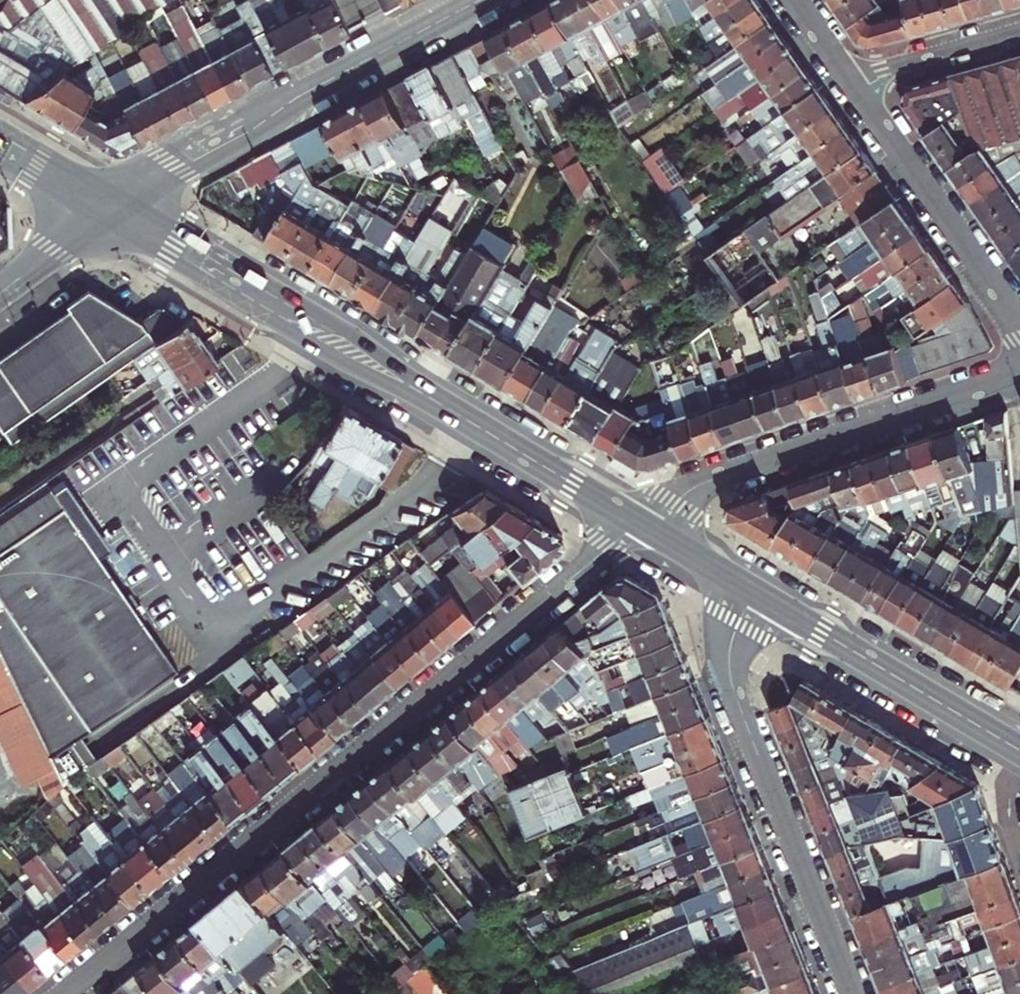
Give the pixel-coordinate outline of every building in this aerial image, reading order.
[(61,72),(87,54),(93,50),(110,38),(126,27),(142,16),(159,4),(165,0),(0,0),(0,84),(23,98),(61,72)] [(283,66),(249,0),(236,7),(242,18),(219,31),(221,35),(247,85),(283,66)] [(275,0),(249,0),(283,66),(303,55),(275,0)] [(326,43),(304,0),(275,0),(303,55),(326,43)] [(349,31),(334,4),(332,0),(304,0),(326,43),(349,31)] [(349,31),(361,24),(348,0),(343,0),(334,4),(349,31)] [(403,2),(402,0),(377,0),(384,12),(403,2)] [(572,36),(579,32),(589,50),(599,44),(597,40),(575,0),(556,0),(553,1),(572,36)] [(597,40),(604,36),(610,49),(621,44),(607,17),(598,0),(575,0),(597,40)] [(607,17),(615,13),(624,30),(634,25),(624,8),(620,0),(598,0),(607,17)] [(642,0),(620,0),(624,8),(632,4),(642,21),(644,21),(650,32),(658,28),(642,0)] [(659,12),(669,7),(665,0),(653,0),(659,12)] [(693,10),(698,6),(707,0),(687,0),(693,10)] [(757,0),(738,0),(717,14),(707,22),(701,26),(709,41),(715,36),(727,28),(761,5),(757,0)] [(738,0),(707,0),(717,14),(738,0)] [(836,7),(848,25),(880,4),(884,0),(845,0),(836,7)] [(880,4),(848,25),(860,43),(872,47),(914,35),(904,0),(889,0),(894,14),(888,16),(880,4)] [(914,35),(934,29),(925,0),(904,0),(914,35)] [(934,29),(953,24),(947,0),(925,0),(934,29)] [(953,24),(973,19),(967,0),(947,0),(953,24)] [(973,19),(991,13),(987,0),(967,0),(973,19)] [(991,13),(1010,8),(1007,0),(987,0),(991,13)] [(1010,8),(1019,5),(1019,0),(1007,0),(1010,8)] [(581,54),(572,36),(553,1),(534,11),(552,46),(562,66),(571,61),(578,74),(589,69),(581,54)] [(737,42),(771,19),(761,5),(727,28),(715,36),(709,41),(717,57),(720,55),(723,52),(737,42)] [(701,26),(707,22),(698,6),(693,10),(701,26)] [(509,25),(537,79),(545,94),(556,88),(551,77),(539,53),(552,46),(534,11),(509,25)] [(783,36),(771,19),(737,42),(723,52),(720,55),(732,72),(783,36)] [(517,89),(537,79),(509,25),(488,36),(504,64),(517,89)] [(581,54),(589,50),(579,32),(572,36),(581,54)] [(229,94),(247,85),(221,35),(214,40),(212,35),(201,40),(203,45),(229,94)] [(491,70),(504,64),(488,36),(454,54),(467,80),(480,73),(482,68),(491,70)] [(604,53),(610,49),(604,36),(597,40),(599,44),(604,53)] [(794,53),(783,36),(732,72),(744,89),(794,53)] [(138,51),(147,69),(150,74),(175,123),(193,114),(167,64),(161,51),(156,42),(138,51)] [(211,104),(183,50),(179,42),(161,51),(167,64),(193,114),(211,104)] [(229,94),(203,45),(195,49),(192,44),(183,50),(211,104),(229,94)] [(562,66),(552,46),(539,53),(551,77),(564,69),(562,66)] [(93,50),(87,54),(94,66),(99,62),(93,50)] [(806,70),(794,53),(744,89),(739,92),(747,102),(767,88),(772,94),(806,70)] [(460,119),(482,108),(467,80),(454,54),(431,66),(460,119)] [(947,77),(959,111),(961,117),(966,129),(973,149),(981,147),(1002,141),(1010,139),(1019,136),(1019,56),(947,77)] [(99,62),(94,66),(100,78),(106,75),(99,62)] [(462,124),(460,119),(431,66),(410,77),(430,117),(440,135),(462,124)] [(819,88),(806,70),(772,94),(752,108),(758,118),(763,115),(769,123),(819,88)] [(51,114),(72,79),(61,72),(23,98),(51,114)] [(130,79),(133,83),(158,132),(175,123),(150,74),(143,78),(140,73),(130,79)] [(106,75),(100,78),(103,85),(109,82),(106,75)] [(430,117),(410,77),(387,89),(407,128),(414,141),(417,147),(440,135),(430,117)] [(924,135),(959,111),(947,77),(906,88),(903,105),(924,135)] [(71,126),(92,90),(74,80),(72,79),(51,114),(71,126)] [(158,132),(133,83),(124,88),(122,83),(112,88),(117,97),(140,142),(158,132)] [(140,142),(117,97),(100,105),(104,97),(100,90),(95,86),(92,90),(71,126),(110,149),(110,152),(124,152),(125,150),(140,142)] [(833,108),(819,88),(769,123),(753,134),(757,140),(766,134),(776,148),(833,108)] [(387,89),(365,101),(383,137),(409,188),(419,191),(421,192),(405,160),(420,152),(417,147),(414,141),(407,128),(387,89)] [(365,101),(346,111),(376,169),(388,163),(377,140),(383,137),(365,101)] [(847,128),(833,108),(776,148),(767,154),(771,160),(780,154),(790,168),(847,128)] [(302,162),(305,168),(338,150),(343,158),(351,154),(357,166),(350,170),(348,171),(368,177),(376,179),(372,170),(376,169),(346,111),(291,141),(302,162)] [(961,117),(959,111),(924,135),(935,151),(955,137),(952,132),(957,130),(957,120),(961,117)] [(495,133),(488,119),(482,122),(490,136),(495,133)] [(805,189),(861,148),(847,128),(790,168),(781,174),(785,179),(793,173),(805,189)] [(935,151),(947,167),(973,149),(966,129),(955,137),(935,151)] [(766,134),(757,140),(767,154),(776,148),(766,134)] [(1010,139),(1002,141),(1004,148),(1011,145),(1010,139)] [(291,141),(272,151),(284,173),(302,162),(291,141)] [(947,167),(960,185),(992,164),(981,147),(973,149),(947,167)] [(643,160),(667,194),(684,182),(660,148),(643,160)] [(840,196),(860,225),(897,200),(861,148),(805,189),(796,196),(755,225),(711,256),(723,274),(736,293),(745,305),(753,299),(769,288),(780,281),(752,240),(771,227),(780,239),(840,196)] [(284,173),(272,151),(256,159),(269,184),(285,175),(287,180),(296,195),(288,209),(284,216),(268,243),(290,257),(319,209),(329,194),(328,193),(314,185),(305,168),(302,162),(284,173)] [(351,154),(343,158),(350,170),(357,166),(351,154)] [(781,174),(790,168),(780,154),(771,160),(781,174)] [(517,173),(515,169),(508,157),(507,155),(493,162),(508,189),(517,173)] [(580,160),(563,170),(579,199),(581,196),(590,179),(580,160)] [(971,202),(1003,180),(1016,172),(1019,169),(1019,161),(1011,166),(1009,164),(997,171),(992,164),(960,185),(971,202)] [(521,165),(515,169),(517,173),(521,177),(524,171),(521,165)] [(498,205),(502,198),(489,173),(466,185),(477,192),(498,205)] [(796,196),(805,189),(793,173),(785,179),(796,196)] [(335,179),(331,177),(314,185),(328,193),(335,179)] [(590,179),(581,196),(585,201),(594,200),(599,195),(590,179)] [(287,180),(278,195),(288,209),(296,195),(287,180)] [(1003,180),(971,202),(982,218),(1015,196),(1019,192),(1019,181),(1009,188),(1003,180)] [(329,194),(319,209),(331,216),(340,200),(329,194)] [(270,208),(284,216),(288,209),(278,195),(270,208)] [(994,234),(1019,217),(1019,203),(1015,196),(982,218),(994,234)] [(312,270),(350,206),(340,200),(331,216),(319,209),(290,257),(312,270)] [(846,259),(850,256),(866,246),(908,215),(897,200),(860,225),(840,239),(848,251),(843,254),(846,259)] [(334,284),(374,217),(375,216),(353,202),(350,206),(312,270),(334,284)] [(268,243),(284,216),(270,208),(253,235),(268,243)] [(866,246),(850,256),(861,273),(919,231),(908,215),(866,246)] [(379,220),(374,217),(334,284),(356,296),(384,248),(373,241),(381,228),(377,225),(379,220)] [(1006,252),(1019,242),(1019,217),(994,234),(1006,252)] [(399,322),(428,274),(435,262),(447,243),(425,230),(418,242),(378,309),(399,322)] [(861,273),(873,289),(932,249),(919,231),(861,273)] [(404,240),(394,233),(384,248),(395,255),(404,240)] [(378,309),(418,242),(412,239),(409,242),(404,240),(395,255),(384,248),(356,296),(378,309)] [(1006,252),(1019,273),(1019,242),(1006,252)] [(505,265),(474,246),(460,268),(420,335),(452,354),(486,297),(499,275),(505,265)] [(932,249),(873,289),(865,295),(872,304),(891,290),(897,298),(910,288),(943,265),(932,249)] [(435,262),(428,274),(439,280),(445,269),(435,262)] [(477,370),(478,369),(510,316),(538,268),(531,263),(517,286),(499,275),(486,297),(452,354),(469,364),(469,365),(477,370)] [(399,322),(420,335),(460,268),(455,264),(450,272),(445,269),(439,280),(428,274),(399,322)] [(943,265),(910,288),(916,296),(899,308),(905,317),(954,281),(943,265)] [(840,287),(830,271),(817,280),(824,299),(840,287)] [(954,281),(905,317),(904,318),(917,337),(943,319),(968,301),(954,281)] [(506,386),(536,335),(562,290),(556,286),(550,297),(547,297),(545,300),(546,303),(543,307),(538,304),(524,324),(510,316),(478,369),(506,386)] [(9,445),(131,358),(153,343),(140,323),(86,291),(66,304),(69,309),(0,357),(0,431),(9,445)] [(745,305),(736,293),(730,296),(727,310),(730,315),(745,305)] [(922,374),(988,350),(992,345),(968,301),(943,319),(950,331),(911,346),(922,374)] [(831,319),(834,331),(858,322),(852,304),(831,319)] [(183,322),(159,308),(140,323),(153,343),(183,322)] [(858,322),(862,334),(881,389),(906,381),(905,379),(897,352),(895,346),(886,350),(881,335),(875,337),(868,318),(858,322)] [(131,358),(147,380),(203,341),(187,319),(183,322),(153,343),(131,358)] [(858,397),(846,363),(844,357),(834,331),(831,319),(820,323),(828,348),(816,351),(834,405),(858,397)] [(570,424),(590,391),(612,353),(615,348),(621,344),(596,329),(568,377),(548,411),(570,424)] [(530,400),(561,348),(567,337),(556,331),(548,342),(536,335),(506,386),(530,400)] [(881,389),(862,334),(849,339),(856,360),(846,363),(858,397),(881,389)] [(161,401),(217,362),(203,341),(147,380),(161,401)] [(905,379),(922,374),(911,346),(910,343),(897,352),(905,379)] [(834,405),(816,351),(813,344),(801,348),(809,372),(799,375),(812,413),(834,405)] [(548,411),(568,377),(562,373),(572,355),(561,348),(530,400),(548,411)] [(584,433),(598,441),(619,407),(641,370),(612,353),(590,391),(570,424),(573,426),(572,427),(584,434),(584,433)] [(770,358),(791,420),(812,413),(799,375),(789,379),(781,354),(770,358)] [(748,366),(753,381),(769,428),(791,420),(770,358),(748,366)] [(748,435),(729,379),(719,382),(712,360),(700,364),(706,380),(706,383),(727,442),(748,435)] [(753,381),(748,366),(738,369),(743,384),(753,381)] [(727,442),(706,383),(697,386),(691,369),(680,373),(693,412),(705,450),(727,442)] [(769,428),(753,381),(743,384),(738,369),(727,373),(729,379),(748,435),(769,428)] [(705,450),(693,412),(682,416),(675,396),(666,399),(670,411),(685,457),(705,450)] [(619,407),(598,441),(617,452),(631,429),(635,422),(656,416),(670,411),(666,399),(631,409),(629,413),(619,407)] [(322,505),(372,422),(344,405),(311,460),(327,469),(310,497),(322,505)] [(654,468),(685,457),(670,411),(656,416),(635,422),(631,429),(617,452),(641,467),(654,468)] [(959,426),(935,434),(962,513),(981,508),(1013,501),(1012,491),(1005,411),(986,417),(990,454),(972,461),(959,426)] [(413,447),(372,422),(322,505),(335,513),(352,484),(367,494),(384,466),(396,473),(413,447)] [(923,482),(924,485),(935,481),(942,502),(944,501),(949,516),(962,513),(935,434),(910,443),(923,482)] [(910,443),(890,449),(904,488),(923,482),(910,443)] [(890,449),(871,456),(885,495),(890,511),(904,506),(908,517),(913,516),(904,488),(890,449)] [(864,499),(866,502),(885,495),(871,456),(851,463),(864,499)] [(851,463),(831,470),(841,498),(844,507),(848,505),(864,499),(851,463)] [(831,470),(810,476),(822,509),(826,508),(830,507),(829,503),(841,498),(831,470)] [(58,473),(46,480),(97,554),(109,546),(58,473)] [(790,484),(798,504),(815,513),(816,510),(820,512),(822,509),(810,476),(790,484)] [(97,554),(46,480),(18,500),(0,512),(0,659),(20,699),(53,764),(62,783),(64,782),(85,768),(87,767),(71,743),(76,740),(177,671),(97,554)] [(935,481),(924,485),(931,506),(942,502),(935,481)] [(793,512),(798,504),(790,484),(730,504),(728,520),(771,546),(793,512)] [(417,554),(426,566),(505,502),(484,489),(450,513),(458,522),(417,554)] [(465,556),(473,567),(477,564),(534,519),(505,502),(426,566),(433,575),(437,578),(472,621),(481,614),(496,602),(469,570),(451,585),(443,574),(465,556)] [(798,504),(793,512),(813,523),(820,512),(816,510),(815,513),(798,504)] [(844,507),(846,512),(859,520),(862,516),(850,509),(848,505),(844,507)] [(811,569),(841,520),(842,518),(826,508),(822,509),(820,512),(813,523),(793,512),(771,546),(811,569)] [(887,525),(870,514),(867,519),(866,520),(889,533),(892,527),(887,525)] [(867,519),(862,516),(859,520),(859,521),(863,525),(866,520),(867,519)] [(534,519),(477,564),(473,567),(469,570),(496,602),(503,595),(486,575),(499,565),(501,568),(506,564),(516,576),(510,582),(514,586),(562,547),(563,547),(561,535),(534,519)] [(851,544),(862,527),(863,525),(859,521),(854,528),(841,520),(811,569),(830,580),(849,547),(851,544)] [(863,525),(862,527),(880,537),(884,540),(889,533),(866,520),(863,525)] [(914,531),(925,537),(929,530),(913,520),(908,527),(914,531)] [(889,533),(901,541),(906,544),(909,538),(892,527),(889,533)] [(903,574),(913,557),(916,553),(925,537),(914,531),(910,537),(913,539),(905,554),(896,549),(886,565),(864,601),(881,611),(903,574)] [(305,533),(297,539),(308,555),(316,548),(305,533)] [(869,555),(851,544),(849,547),(830,580),(847,591),(869,555)] [(881,611),(899,621),(920,584),(930,567),(933,563),(916,553),(913,557),(903,574),(881,611)] [(847,591),(864,601),(886,565),(869,555),(847,591)] [(899,621),(916,631),(937,595),(948,577),(950,573),(933,563),(930,567),(920,584),(899,621)] [(937,595),(916,631),(933,641),(954,605),(965,587),(968,581),(973,573),(956,563),(950,573),(948,577),(937,595)] [(369,592),(385,580),(373,566),(356,577),(364,586),(369,592)] [(1019,574),(1006,596),(1018,603),(1019,604),(1019,575),(1019,574)] [(456,634),(472,621),(437,578),(433,575),(417,587),(456,634)] [(348,597),(364,586),(356,577),(340,588),(348,597)] [(604,631),(607,628),(613,624),(625,614),(663,599),(661,594),(630,577),(619,577),(584,607),(604,631)] [(986,592),(968,581),(965,587),(954,605),(933,641),(950,651),(972,615),(982,598),(986,592)] [(441,647),(456,634),(417,587),(401,600),(441,647)] [(332,608),(348,597),(340,588),(324,599),(332,608)] [(967,662),(989,625),(997,612),(999,608),(1003,602),(986,592),(982,598),(972,615),(950,651),(967,662)] [(621,639),(670,619),(663,599),(625,614),(613,624),(621,639)] [(425,660),(441,647),(401,600),(386,613),(425,660)] [(292,620),(300,629),(315,618),(308,609),(292,620)] [(1019,694),(1019,610),(1019,611),(1016,618),(1005,634),(1008,636),(986,673),(1019,694)] [(425,660),(386,613),(371,625),(410,672),(425,660)] [(997,630),(989,625),(967,662),(986,673),(1008,636),(1005,634),(1016,618),(1008,613),(997,630)] [(562,624),(576,641),(591,636),(573,615),(562,624)] [(597,656),(595,650),(594,648),(595,644),(591,636),(576,641),(600,670),(629,658),(678,638),(670,619),(621,639),(607,645),(605,646),(607,652),(597,656)] [(547,637),(572,668),(583,681),(585,679),(588,682),(601,672),(600,670),(576,641),(562,624),(547,637)] [(394,685),(410,672),(371,625),(362,632),(366,637),(359,642),(394,685)] [(394,685),(359,642),(352,633),(346,638),(349,642),(344,646),(357,663),(353,666),(379,698),(394,685)] [(567,672),(572,668),(547,637),(531,650),(569,697),(570,698),(581,690),(567,672)] [(631,682),(687,660),(678,638),(629,658),(635,674),(629,673),(616,678),(615,680),(606,684),(608,691),(619,686),(631,682)] [(605,646),(595,650),(597,656),(607,652),(605,646)] [(364,709),(325,661),(316,649),(306,657),(328,686),(323,690),(348,723),(364,709)] [(379,698),(353,666),(340,650),(325,661),(364,709),(379,698)] [(514,664),(539,695),(547,689),(559,704),(569,697),(531,650),(514,664)] [(230,681),(249,666),(241,657),(223,671),(230,681)] [(0,659),(0,738),(21,780),(36,773),(48,798),(55,791),(62,785),(62,783),(53,764),(20,699),(0,659)] [(654,684),(658,695),(695,680),(687,660),(631,682),(635,693),(652,687),(654,684)] [(348,723),(323,690),(302,664),(297,668),(304,679),(294,687),(333,735),(348,723)] [(551,710),(539,695),(514,664),(498,677),(534,722),(542,716),(557,735),(568,731),(561,722),(551,710)] [(333,735),(294,687),(284,674),(277,680),(291,698),(280,706),(315,750),(333,735)] [(498,677),(482,690),(507,721),(514,715),(528,732),(536,725),(534,722),(498,677)] [(695,680),(658,695),(640,702),(644,713),(663,705),(666,713),(702,699),(695,680)] [(800,704),(809,709),(821,690),(804,681),(794,700),(800,704)] [(193,705),(211,692),(205,684),(191,694),(187,697),(193,705)] [(627,707),(619,686),(608,691),(616,712),(627,707)] [(315,750),(280,706),(266,688),(258,695),(270,712),(261,720),(296,765),(315,750)] [(551,710),(559,704),(547,689),(539,695),(551,710)] [(482,690),(466,703),(491,734),(499,728),(512,745),(521,737),(507,721),(482,690)] [(804,714),(816,728),(824,717),(826,719),(838,701),(821,690),(809,709),(804,714)] [(175,717),(193,705),(187,697),(169,709),(175,717)] [(296,765),(261,720),(243,697),(239,701),(244,708),(237,714),(249,729),(243,734),(279,779),(296,765)] [(702,699),(666,713),(577,749),(563,754),(568,766),(570,772),(584,766),(582,760),(670,724),(673,731),(709,716),(702,699)] [(778,728),(797,721),(792,707),(800,704),(794,700),(770,709),(778,728)] [(822,746),(835,743),(853,710),(838,701),(826,719),(834,724),(830,731),(828,735),(822,746)] [(491,734),(466,703),(450,716),(476,747),(483,741),(496,757),(505,750),(491,734)] [(157,730),(175,717),(169,709),(151,722),(157,730)] [(568,731),(570,730),(590,722),(579,709),(561,722),(568,731)] [(830,753),(843,761),(867,718),(853,710),(835,743),(830,753)] [(262,793),(279,779),(243,734),(226,711),(221,715),(227,722),(221,727),(233,742),(227,747),(262,793)] [(804,736),(816,728),(804,714),(797,721),(778,728),(786,748),(805,740),(804,736)] [(514,715),(507,721),(521,737),(528,732),(514,715)] [(431,732),(457,765),(467,758),(482,777),(493,768),(489,763),(476,747),(450,716),(431,732)] [(709,716),(673,731),(634,746),(643,769),(673,757),(678,747),(685,764),(647,780),(650,787),(725,757),(709,716)] [(859,769),(883,728),(867,718),(843,761),(849,764),(859,769)] [(141,743),(158,732),(157,730),(151,722),(134,734),(141,743)] [(262,793),(227,747),(209,725),(204,729),(210,736),(203,741),(215,757),(210,761),(246,807),(262,793)] [(499,728),(491,734),(505,750),(512,745),(499,728)] [(883,761),(891,765),(905,741),(883,728),(859,769),(860,770),(864,772),(862,777),(870,782),(883,761)] [(822,732),(818,729),(816,734),(818,735),(822,737),(825,733),(822,732)] [(577,749),(570,730),(568,731),(557,735),(556,736),(563,754),(577,749)] [(448,775),(462,793),(473,784),(457,765),(431,732),(411,748),(438,781),(448,775)] [(134,734),(118,745),(124,753),(139,771),(154,759),(141,743),(134,734)] [(228,820),(246,807),(210,761),(193,739),(188,742),(194,750),(188,755),(199,771),(193,776),(228,820)] [(76,740),(71,743),(87,767),(92,763),(76,740)] [(809,750),(805,740),(786,748),(794,768),(830,754),(830,753),(835,743),(822,746),(809,750)] [(483,741),(476,747),(489,763),(496,757),(483,741)] [(911,784),(944,764),(905,741),(891,765),(886,774),(908,786),(911,784)] [(108,765),(124,753),(118,745),(102,756),(108,765)] [(454,800),(438,781),(411,748),(390,766),(415,797),(430,816),(432,817),(454,800)] [(817,770),(834,763),(830,754),(794,768),(802,787),(821,780),(817,770)] [(93,777),(109,766),(108,765),(102,756),(92,763),(87,767),(85,768),(93,777)] [(674,804),(735,780),(725,757),(650,787),(624,797),(629,808),(654,798),(655,800),(670,794),(674,804)] [(457,765),(473,784),(482,777),(467,758),(457,765)] [(228,820),(193,776),(186,767),(176,774),(164,760),(158,765),(163,770),(212,834),(228,820)] [(849,764),(845,771),(856,777),(857,775),(860,770),(859,769),(849,764)] [(911,784),(924,793),(961,774),(944,764),(911,784)] [(432,817),(430,816),(423,821),(408,803),(415,797),(390,766),(370,782),(422,845),(435,860),(445,853),(438,845),(447,837),(441,830),(432,817)] [(586,812),(570,772),(568,766),(550,773),(530,781),(510,789),(529,835),(586,812)] [(170,796),(163,802),(197,846),(212,834),(163,770),(157,775),(164,784),(162,785),(170,796)] [(961,774),(924,793),(937,800),(978,784),(961,774)] [(448,775),(438,781),(454,800),(462,793),(448,775)] [(679,817),(684,829),(744,805),(735,780),(674,804),(663,809),(668,822),(679,817)] [(802,787),(810,809),(846,794),(842,784),(825,791),(821,780),(802,787)] [(354,796),(406,858),(422,845),(370,782),(354,796)] [(902,825),(888,789),(877,790),(864,791),(846,794),(855,816),(866,842),(874,862),(878,873),(881,881),(890,902),(911,894),(965,874),(952,837),(992,823),(979,786),(978,784),(937,800),(942,812),(902,825)] [(197,846),(163,802),(156,793),(146,800),(135,786),(129,791),(132,795),(182,858),(197,846)] [(61,799),(55,791),(48,798),(54,805),(61,799)] [(846,794),(810,809),(819,831),(839,823),(834,813),(844,809),(848,819),(855,816),(846,794)] [(166,871),(182,858),(132,795),(127,799),(135,810),(125,818),(127,821),(166,871)] [(354,796),(337,810),(373,852),(381,846),(394,862),(396,860),(399,863),(406,858),(354,796)] [(744,805),(684,829),(657,840),(665,861),(693,849),(753,825),(744,805)] [(320,823),(354,865),(363,859),(371,869),(373,869),(376,874),(378,873),(381,878),(389,872),(385,868),(373,852),(337,810),(320,823)] [(848,819),(839,823),(819,831),(828,853),(848,845),(866,842),(855,816),(848,819)] [(129,902),(147,888),(107,837),(93,819),(75,832),(85,845),(94,857),(129,902)] [(166,871),(127,821),(107,837),(147,888),(166,871)] [(451,822),(441,830),(447,837),(452,843),(462,834),(451,822)] [(320,823),(304,836),(339,879),(346,874),(360,889),(367,898),(376,891),(354,865),(320,823)] [(952,837),(965,874),(1005,859),(992,823),(952,837)] [(761,845),(753,825),(693,849),(697,861),(720,852),(724,860),(761,845)] [(287,850),(327,899),(336,910),(343,904),(356,918),(365,911),(352,895),(339,879),(304,836),(287,850)] [(85,845),(67,858),(69,862),(76,870),(94,857),(85,845)] [(769,866),(761,845),(724,860),(700,869),(705,881),(728,873),(732,881),(769,866)] [(858,856),(853,858),(848,845),(828,853),(837,876),(857,869),(855,864),(860,862),(858,856)] [(381,846),(373,852),(385,868),(394,862),(381,846)] [(96,929),(112,916),(76,870),(69,862),(61,869),(45,849),(37,854),(53,875),(96,929)] [(314,909),(327,899),(287,850),(265,868),(324,940),(333,933),(314,909)] [(700,869),(724,860),(720,852),(697,861),(700,869)] [(129,902),(94,857),(76,870),(112,916),(129,902)] [(980,909),(1018,895),(1005,859),(965,874),(911,894),(913,900),(921,921),(928,942),(945,935),(948,942),(955,939),(947,921),(960,916),(980,909)] [(736,894),(740,903),(778,887),(769,866),(732,881),(709,890),(683,901),(688,912),(714,903),(736,894)] [(246,884),(283,928),(293,920),(316,947),(324,940),(265,868),(246,884)] [(857,869),(837,876),(846,896),(865,888),(864,888),(861,880),(857,869)] [(728,873),(705,881),(709,890),(732,881),(728,873)] [(878,873),(861,880),(864,888),(881,881),(878,873)] [(346,874),(339,879),(352,895),(360,889),(346,874)] [(96,929),(53,875),(37,888),(80,942),(96,929)] [(200,922),(240,970),(272,945),(278,946),(284,942),(284,935),(287,933),(283,928),(246,884),(244,886),(242,885),(230,895),(231,896),(222,903),(220,903),(210,911),(211,913),(200,922)] [(778,887),(740,903),(737,904),(740,912),(717,923),(714,914),(688,924),(696,944),(722,934),(720,929),(726,927),(728,932),(746,924),(786,908),(778,887)] [(63,956),(80,942),(37,888),(21,901),(22,903),(63,956)] [(872,908),(865,888),(846,896),(853,915),(872,908)] [(736,894),(714,903),(718,912),(737,904),(740,903),(736,894)] [(904,903),(913,900),(911,894),(890,902),(872,908),(853,915),(865,945),(901,932),(900,929),(894,913),(906,909),(904,903)] [(980,909),(987,928),(1019,915),(1019,902),(1018,895),(980,909)] [(63,956),(22,903),(3,917),(45,971),(63,956)] [(746,924),(755,946),(794,929),(786,908),(746,924)] [(466,932),(483,918),(476,909),(459,923),(460,924),(466,932)] [(45,971),(3,917),(0,913),(0,951),(27,986),(45,971)] [(993,946),(1019,936),(1019,915),(987,928),(972,933),(965,935),(968,942),(980,938),(981,941),(990,938),(993,946)] [(955,939),(959,938),(965,935),(972,933),(970,927),(964,929),(960,916),(947,921),(955,939)] [(865,945),(875,969),(921,952),(930,949),(928,942),(921,921),(900,929),(901,932),(865,945)] [(227,993),(239,993),(234,988),(246,978),(240,970),(200,922),(180,938),(227,993)] [(450,945),(466,932),(460,924),(443,937),(450,945)] [(576,993),(635,993),(705,966),(696,944),(688,924),(562,976),(576,993)] [(810,970),(794,929),(755,946),(734,954),(741,973),(699,991),(700,993),(751,993),(810,970)] [(959,938),(961,944),(968,942),(965,935),(959,938)] [(1000,965),(1019,958),(1019,936),(993,946),(1000,965)] [(192,993),(198,993),(205,988),(210,993),(227,993),(180,938),(160,955),(192,993)] [(4,993),(17,993),(27,986),(0,951),(0,989),(4,993)] [(921,952),(875,969),(882,986),(919,973),(915,963),(924,960),(921,952)] [(160,993),(192,993),(160,955),(141,970),(160,993)] [(885,993),(920,993),(939,987),(961,979),(972,974),(966,958),(946,965),(949,973),(937,977),(933,968),(919,973),(882,986),(885,993)] [(1019,979),(1019,958),(1000,965),(1006,984),(1019,979)] [(437,978),(426,965),(416,972),(408,978),(419,992),(437,978)] [(810,970),(751,993),(808,993),(818,990),(810,970)] [(961,979),(967,993),(977,993),(979,993),(973,975),(972,974),(961,979)] [(419,992),(421,993),(450,993),(437,978),(419,992)] [(1009,993),(1019,993),(1019,979),(1006,984),(1009,993)] [(530,984),(518,993),(538,993),(530,984)] [(123,985),(112,993),(130,993),(123,985)]
